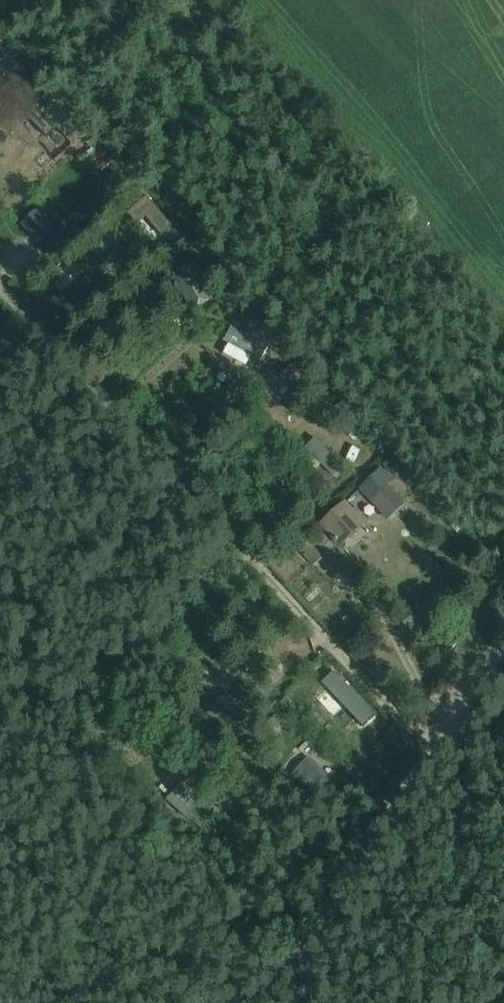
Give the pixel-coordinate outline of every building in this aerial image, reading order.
[(74,126),(47,97),(29,113),(56,142),(74,126)] [(65,200),(74,221),(91,213),(81,192),(65,200)] [(43,204),(23,220),(49,251),(68,235),(43,204)] [(252,310),(242,319),(251,329),(261,320),(252,310)] [(230,345),(224,356),(247,367),(252,357),(262,362),(269,349),(232,328),(225,342),(230,345)] [(308,449),(301,455),(315,470),(322,464),(333,475),(342,467),(316,440),(308,449)] [(406,506),(388,486),(394,481),(382,468),(359,489),(388,521),(406,506)] [(341,546),(369,521),(356,507),(353,510),(345,501),(320,524),(341,546)] [(362,527),(345,543),(348,547),(365,531),(362,527)] [(323,557),(307,539),(297,548),(313,566),(323,557)] [(291,642),(281,648),(290,665),(300,660),(291,642)] [(336,698),(327,691),(332,686),(322,676),(293,706),(304,716),(312,707),(321,715),(336,698)] [(316,783),(335,764),(300,728),(281,747),(316,783)]
